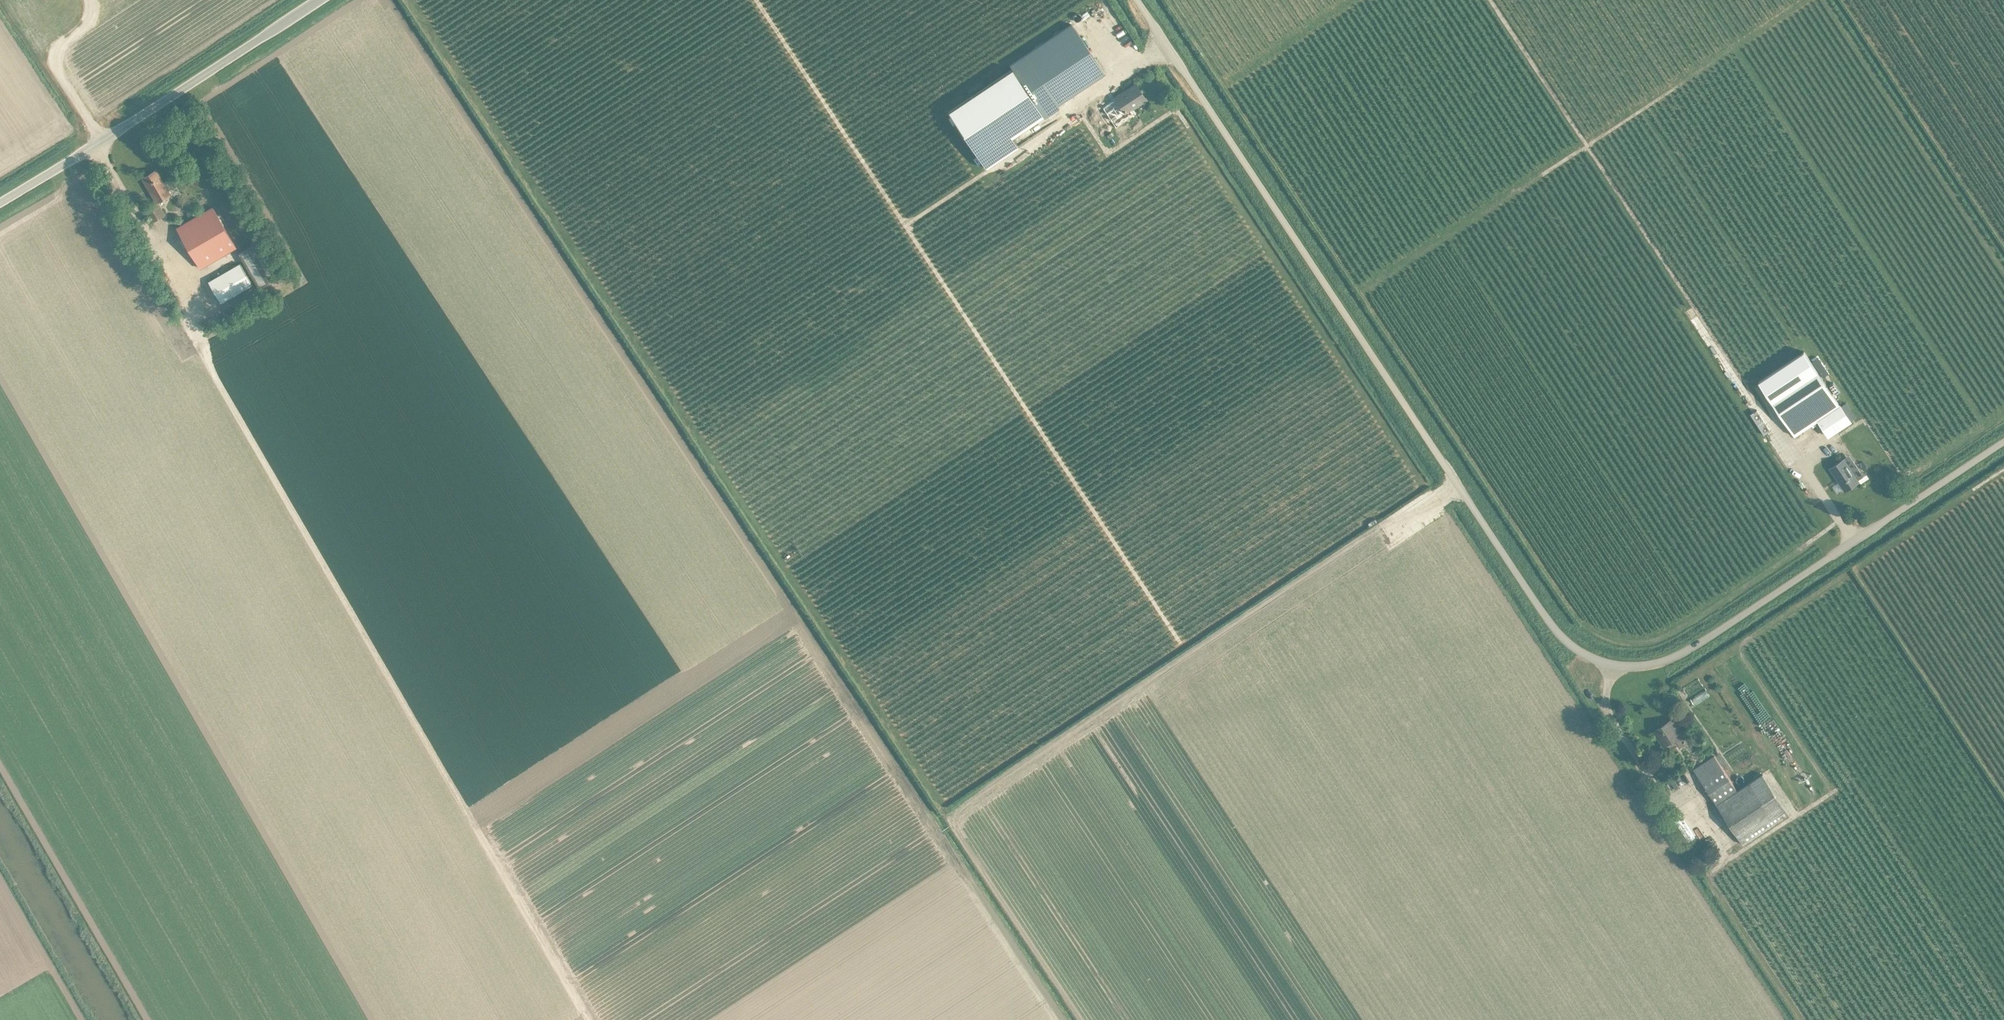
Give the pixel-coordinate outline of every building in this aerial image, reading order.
[(1071,24),(1023,56),(1009,65),(1012,69),(1043,116),(1044,117),(1059,108),(1057,105),(1104,74),(1071,24)] [(1012,69),(948,112),(985,168),(1017,147),(1011,137),(1043,116),(1012,69)] [(1125,113),(1145,100),(1135,85),(1115,98),(1125,113)] [(157,203),(170,195),(156,170),(141,178),(156,204),(145,211),(152,223),(165,215),(157,203)] [(198,181),(190,178),(188,185),(195,188),(198,181)] [(200,268),(235,247),(212,208),(176,228),(200,268)] [(238,254),(255,283),(258,289),(279,276),(259,242),(238,254)] [(220,303),(252,285),(239,264),(208,282),(220,303)] [(1758,381),(1774,404),(1819,375),(1804,352),(1758,381)] [(1794,436),(1818,420),(1840,406),(1819,375),(1774,404),(1794,436)] [(1818,420),(1828,436),(1850,422),(1840,406),(1818,420)] [(1844,491),(1858,482),(1843,460),(1830,469),(1844,491)] [(1679,746),(1686,741),(1672,720),(1676,717),(1676,716),(1653,731),(1663,746),(1675,739),(1679,746)] [(1714,756),(1693,769),(1716,805),(1737,791),(1714,756)] [(1763,774),(1737,791),(1716,805),(1743,845),(1789,814),(1763,774)]
